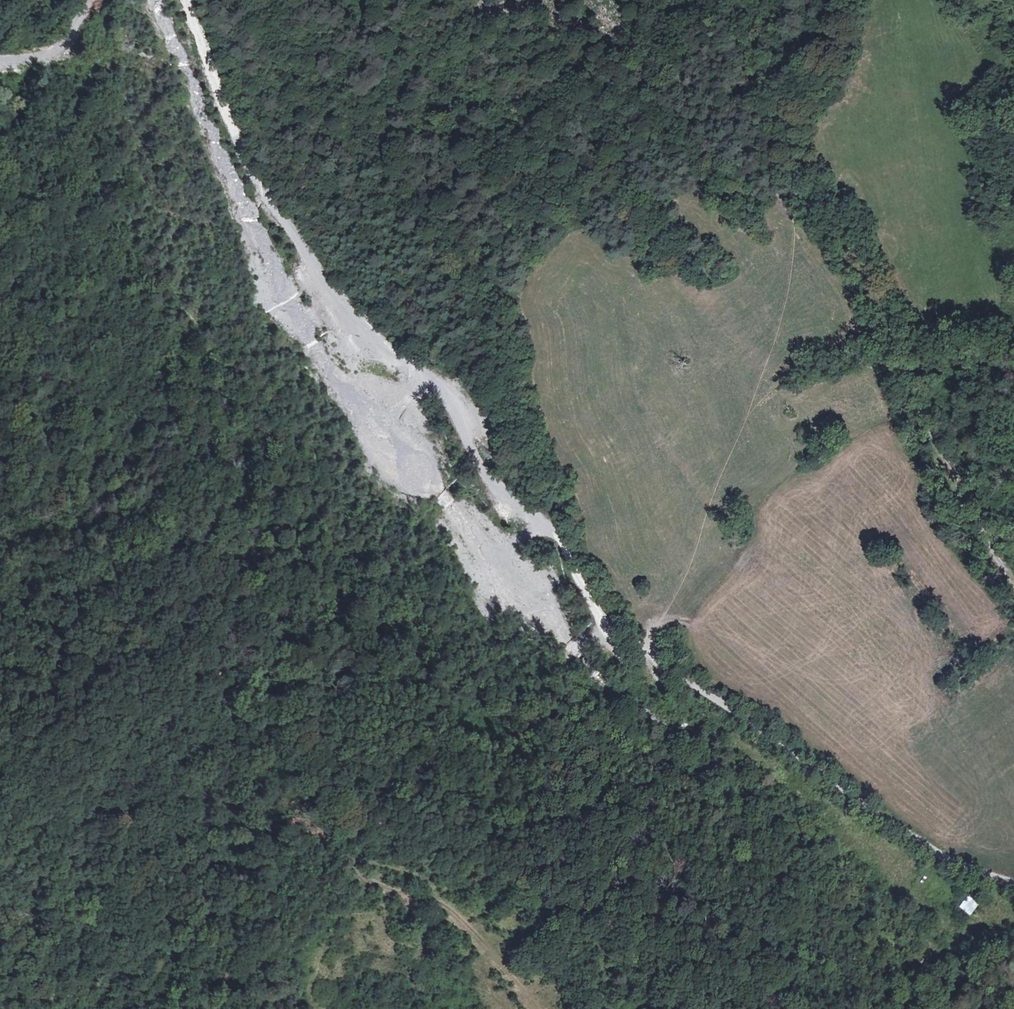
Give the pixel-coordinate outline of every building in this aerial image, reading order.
[(969,916),(981,904),(971,894),(959,906),(969,916)]
